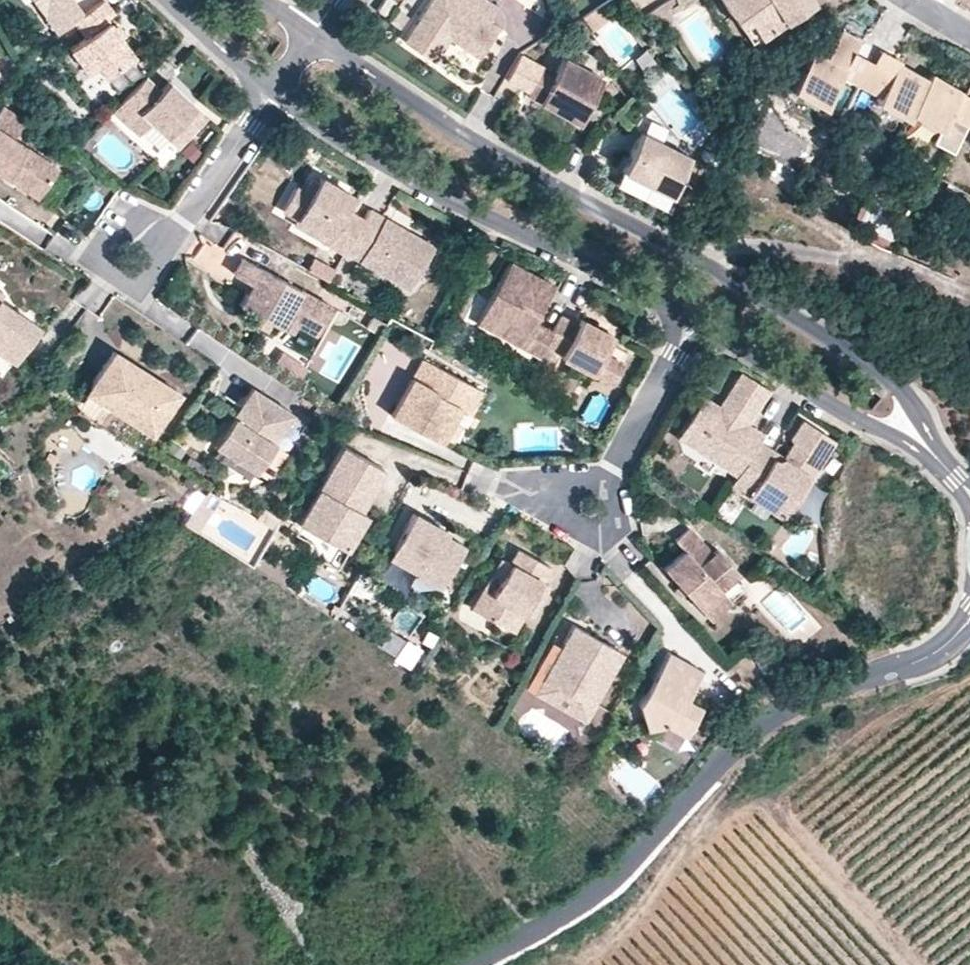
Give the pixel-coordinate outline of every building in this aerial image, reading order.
[(59,32),(75,19),(84,12),(75,0),(34,0),(59,32)] [(107,16),(114,10),(106,0),(100,0),(84,12),(75,19),(87,35),(72,48),(92,74),(102,66),(111,77),(138,56),(122,36),(114,25),(107,16)] [(396,1),(394,0),(383,0),(376,10),(385,17),(396,1)] [(488,20),(497,7),(487,0),(431,0),(404,40),(433,60),(449,38),(477,57),(498,27),(488,20)] [(619,12),(612,0),(607,0),(581,16),(592,31),(619,12)] [(727,10),(736,5),(754,35),(808,2),(807,0),(721,0),(727,10)] [(754,35),(736,5),(727,10),(746,41),(754,35)] [(399,29),(408,16),(397,8),(388,21),(399,29)] [(580,16),(575,8),(560,16),(565,25),(580,16)] [(126,32),(118,22),(114,25),(122,36),(126,32)] [(840,76),(854,52),(860,40),(841,29),(825,57),(812,50),(790,88),(822,107),(840,76)] [(898,60),(878,49),(871,61),(857,85),(878,96),(897,62),(898,60)] [(871,61),(854,52),(840,76),(857,85),(871,61)] [(579,124),(603,79),(563,58),(555,73),(541,66),(526,94),(579,124)] [(909,112),(927,79),(897,62),(878,96),(875,101),(905,118),(909,112)] [(909,112),(938,129),(940,130),(948,116),(961,92),(962,91),(931,73),(927,79),(909,112)] [(205,116),(168,80),(159,89),(145,76),(112,111),(138,135),(150,122),(176,147),(205,116)] [(969,117),(969,96),(961,92),(948,116),(965,125),(969,117)] [(1,105),(0,107),(0,173),(37,197),(57,167),(12,137),(24,120),(1,105)] [(951,152),(965,125),(948,116),(940,130),(938,129),(931,141),(951,152)] [(671,194),(689,157),(640,132),(621,169),(671,194)] [(190,141),(180,151),(193,163),(203,153),(190,141)] [(351,195),(332,183),(329,189),(309,178),(302,191),(292,185),(280,208),(327,235),(324,241),(342,251),(361,218),(343,208),(351,195)] [(400,225),(371,208),(345,252),(408,287),(433,244),(406,229),(404,234),(397,230),(400,225)] [(406,229),(400,225),(397,230),(404,234),(406,229)] [(314,256),(308,267),(328,278),(334,267),(314,256)] [(330,306),(240,258),(232,274),(250,284),(238,305),(253,313),(248,323),(264,332),(269,322),(277,327),(287,309),(300,315),(295,325),(314,335),(330,306)] [(553,282),(509,259),(476,320),(507,336),(525,345),(538,352),(551,328),(533,319),(553,282)] [(14,360),(36,324),(0,302),(0,352),(14,360)] [(287,309),(277,327),(290,334),(300,315),(287,309)] [(611,332),(581,316),(577,322),(559,313),(543,345),(612,381),(622,361),(602,350),(611,332)] [(507,336),(501,348),(519,357),(525,345),(507,336)] [(104,406),(128,364),(107,352),(83,395),(104,406)] [(273,366),(297,381),(305,369),(281,353),(273,366)] [(478,389),(421,359),(390,416),(401,422),(405,415),(417,421),(413,428),(438,442),(441,437),(449,421),(457,407),(466,411),(478,389)] [(180,393),(128,364),(104,406),(155,436),(180,393)] [(765,388),(738,371),(715,406),(699,431),(695,429),(685,443),(734,474),(760,433),(743,423),(765,388)] [(231,412),(210,444),(251,471),(266,449),(259,444),(281,409),(248,387),(235,405),(240,408),(235,415),(231,412)] [(715,406),(700,396),(674,436),(685,443),(695,429),(699,431),(715,406)] [(240,408),(235,405),(231,412),(235,415),(240,408)] [(288,414),(281,409),(259,444),(266,449),(269,443),(288,414)] [(417,421),(405,415),(401,422),(413,428),(417,421)] [(774,452),(756,440),(735,474),(729,483),(781,516),(832,437),(801,418),(788,437),(792,439),(780,457),(773,459),(771,457),(774,452)] [(458,425),(449,421),(441,437),(450,442),(458,425)] [(186,451),(172,442),(167,451),(181,459),(186,451)] [(282,451),(269,443),(266,449),(251,471),(264,479),(282,451)] [(380,469),(339,447),(306,507),(324,516),(313,536),(343,552),(354,531),(348,528),(357,512),(380,469)] [(59,457),(49,452),(45,460),(54,465),(59,457)] [(205,487),(182,522),(198,532),(220,497),(205,487)] [(324,516),(306,507),(296,526),(313,536),(324,516)] [(363,515),(357,512),(348,528),(354,531),(363,515)] [(445,532),(411,514),(390,551),(419,566),(415,572),(438,585),(461,544),(443,534),(445,532)] [(711,551),(686,524),(673,537),(682,547),(662,565),(677,582),(684,590),(698,605),(719,586),(738,570),(716,546),(711,551)] [(549,566),(517,549),(509,563),(501,559),(492,574),(501,579),(492,595),(484,590),(472,610),(513,632),(524,613),(535,593),(522,587),(528,575),(541,582),(541,581),(549,566)] [(419,566),(390,551),(387,557),(415,572),(419,566)] [(541,582),(528,575),(522,587),(535,593),(541,582)] [(531,616),(548,585),(541,581),(541,582),(535,593),(524,613),(531,616)] [(684,590),(677,582),(672,587),(679,594),(684,590)] [(729,598),(719,586),(698,605),(708,616),(729,598)] [(619,651),(571,625),(559,646),(541,679),(589,705),(619,651)] [(378,647),(394,653),(400,635),(385,630),(378,647)] [(533,675),(541,679),(559,646),(551,642),(533,675)] [(669,653),(641,703),(648,729),(667,724),(685,734),(701,706),(688,698),(703,671),(669,653)] [(589,705),(541,679),(533,675),(525,689),(581,720),(589,705)] [(685,734),(667,724),(659,739),(677,748),(685,734)]
